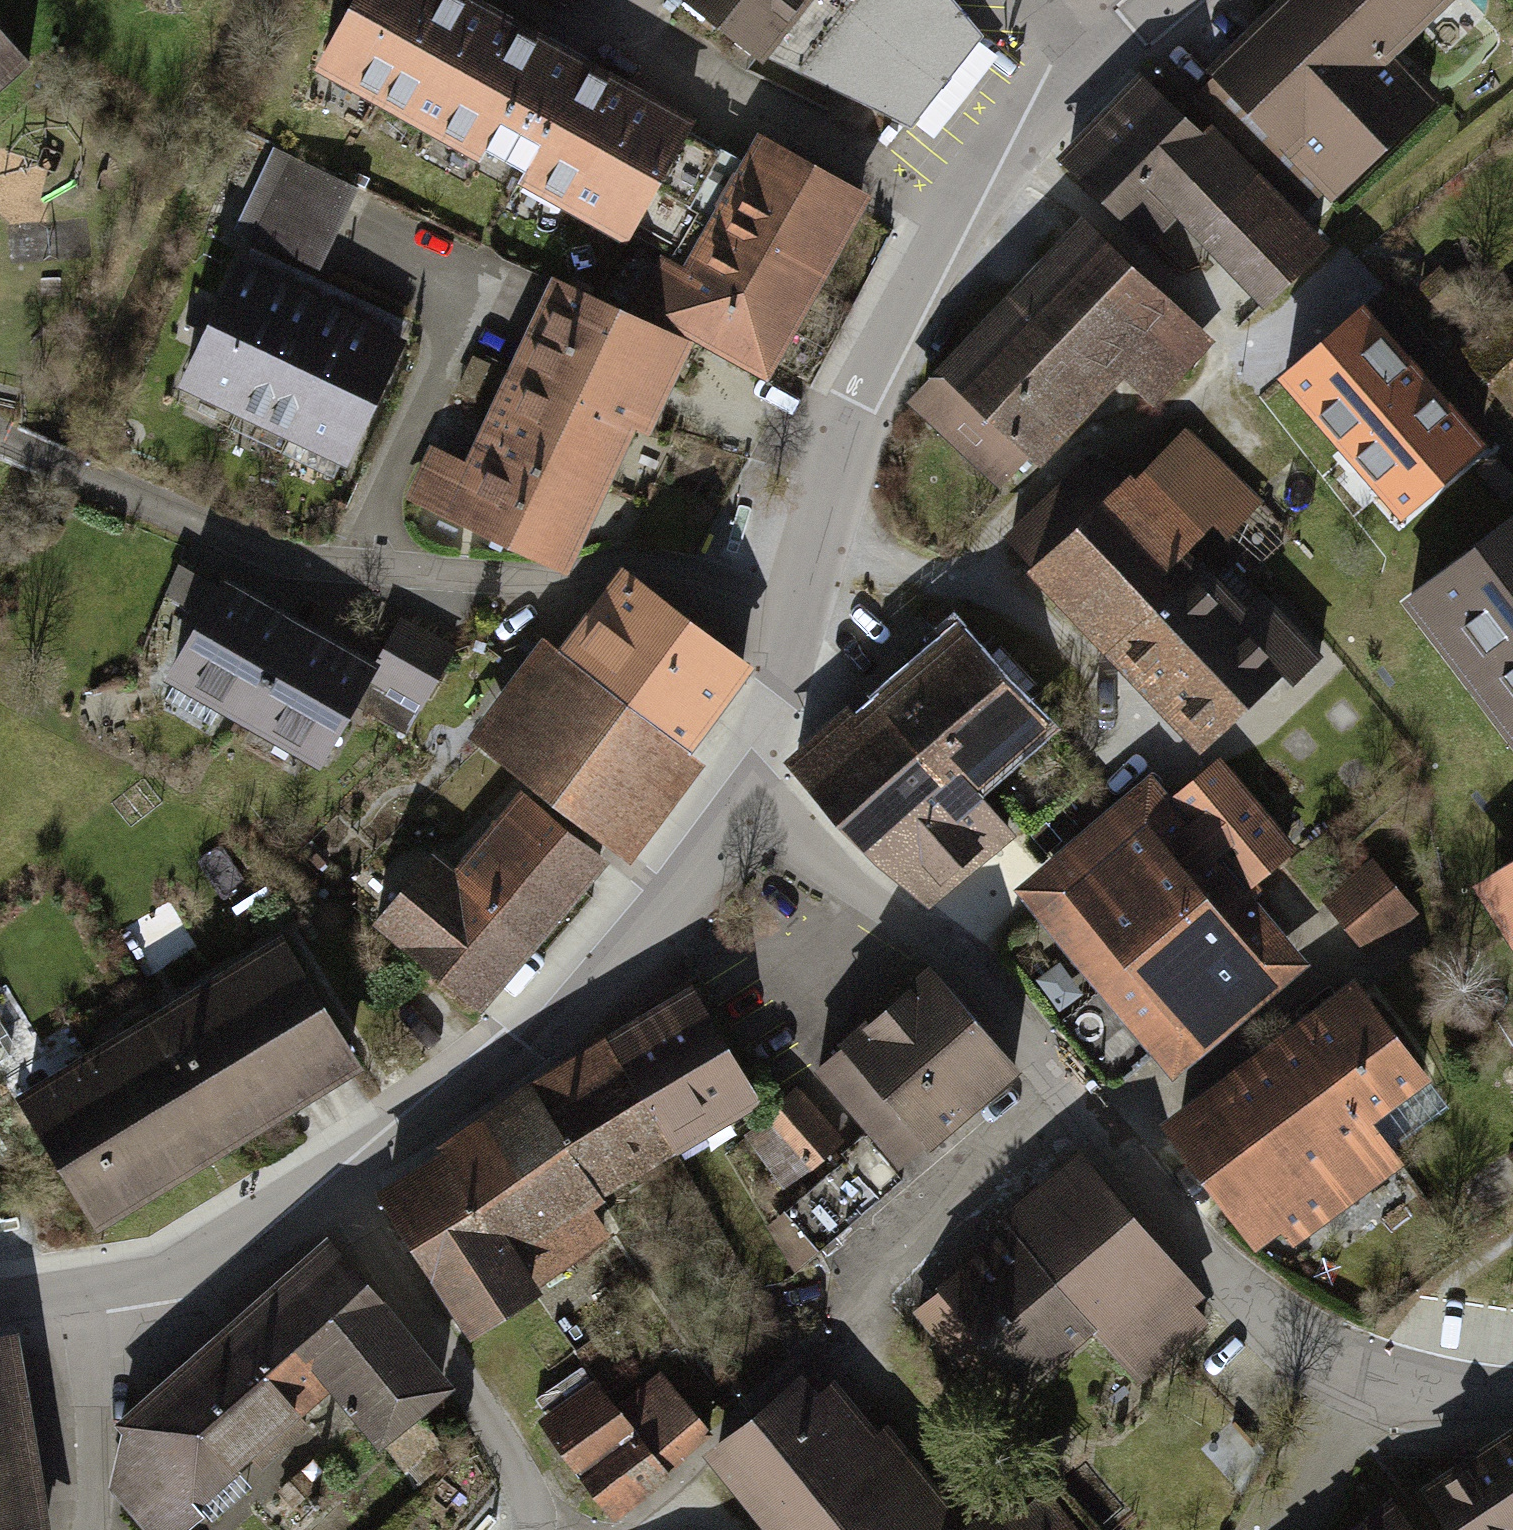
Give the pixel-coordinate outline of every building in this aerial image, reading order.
[(435,0),(347,0),(344,8),(354,12),(323,67),(380,98),(435,0)] [(723,149),(454,0),(435,0),(380,98),(631,237),(659,187),(692,205),(723,149)] [(737,39),(725,54),(745,71),(763,48),(896,113),(965,25),(944,0),(689,0),(737,39)] [(1454,0),(1289,0),(1207,79),(1331,206),(1432,108),(1390,65),(1456,1),(1454,0)] [(28,62),(0,30),(0,87),(28,62)] [(1177,223),(1261,308),(1321,250),(1214,142),(1209,148),(1142,80),(1113,108),(1061,159),(1150,249),(1177,223)] [(668,316),(763,368),(858,196),(762,144),(668,316)] [(292,160),(280,154),(243,232),(255,238),(292,160)] [(359,191),(292,160),(255,238),(322,269),(359,191)] [(1212,347),(1079,228),(968,351),(912,413),(1009,500),(1104,394),(1140,427),(1212,347)] [(1470,285),(1449,261),(1425,282),(1446,306),(1470,285)] [(293,295),(241,270),(188,382),(240,407),(293,295)] [(1365,282),(1262,372),(1391,520),(1494,431),(1365,282)] [(566,288),(525,374),(625,421),(666,335),(566,288)] [(345,320),(293,295),(240,407),(291,431),(345,320)] [(1465,338),(1512,404),(1512,304),(1465,338)] [(396,344),(345,320),(291,431),(343,456),(396,344)] [(625,421),(525,374),(495,438),(594,485),(625,421)] [(1112,448),(1008,542),(1203,757),(1323,649),(1271,592),(1256,606),(1209,554),(1263,505),(1195,430),(1141,479),(1112,448)] [(594,485),(495,438),(477,476),(435,456),(416,497),(557,563),(594,485)] [(1409,595),(1512,731),(1512,515),(1409,595)] [(737,659),(627,578),(567,659),(547,645),(478,739),(619,843),(688,750),(676,742),(737,659)] [(222,584),(172,670),(331,761),(362,709),(407,735),(452,656),(408,631),(382,676),(222,584)] [(1065,716),(976,616),(875,707),(863,694),(795,755),(934,910),(1032,822),(994,780),(1065,716)] [(1167,765),(1028,878),(1187,1073),(1326,959),(1263,882),(1311,842),(1249,767),(1201,806),(1167,765)] [(471,1004),(597,856),(529,797),(462,874),(439,854),(379,924),(471,1004)] [(1489,859),(1512,898),(1512,844),(1489,859)] [(1428,903),(1384,852),(1337,893),(1381,944),(1428,903)] [(297,930),(24,1097),(102,1224),(375,1057),(297,930)] [(1030,1069),(932,967),(822,1072),(874,1126),(771,1224),(818,1272),(1030,1069)] [(1449,1073),(1376,973),(1175,1119),(1280,1264),(1426,1158),(1393,1114),(1449,1073)] [(698,998),(613,1048),(668,1140),(753,1090),(698,998)] [(580,1194),(668,1140),(613,1048),(447,1156),(530,1288),(570,1261),(563,1251),(598,1227),(580,1194)] [(802,1082),(763,1118),(814,1173),(853,1137),(802,1082)] [(1224,1311),(1095,1149),(1015,1212),(1023,1222),(924,1300),(1007,1406),(1107,1328),(1144,1374),(1224,1311)] [(472,1325),(530,1288),(447,1156),(387,1193),(444,1282),(432,1290),(449,1316),(462,1309),(472,1325)] [(344,1233),(248,1314),(332,1414),(356,1394),(415,1464),(450,1434),(433,1415),(471,1383),(344,1233)] [(332,1414),(248,1314),(132,1415),(119,1486),(157,1529),(199,1529),(332,1414)] [(3,1343),(0,1344),(0,1529),(34,1529),(3,1343)] [(768,1529),(1071,1529),(1028,1479),(970,1527),(834,1367),(715,1467),(768,1529)] [(717,1447),(663,1382),(623,1415),(599,1386),(543,1432),(589,1487),(579,1495),(609,1529),(617,1529),(717,1447)] [(1412,1481),(1443,1529),(1512,1529),(1512,1436),(1504,1422),(1412,1481)] [(1338,1529),(1406,1529),(1382,1497),(1338,1529)]
